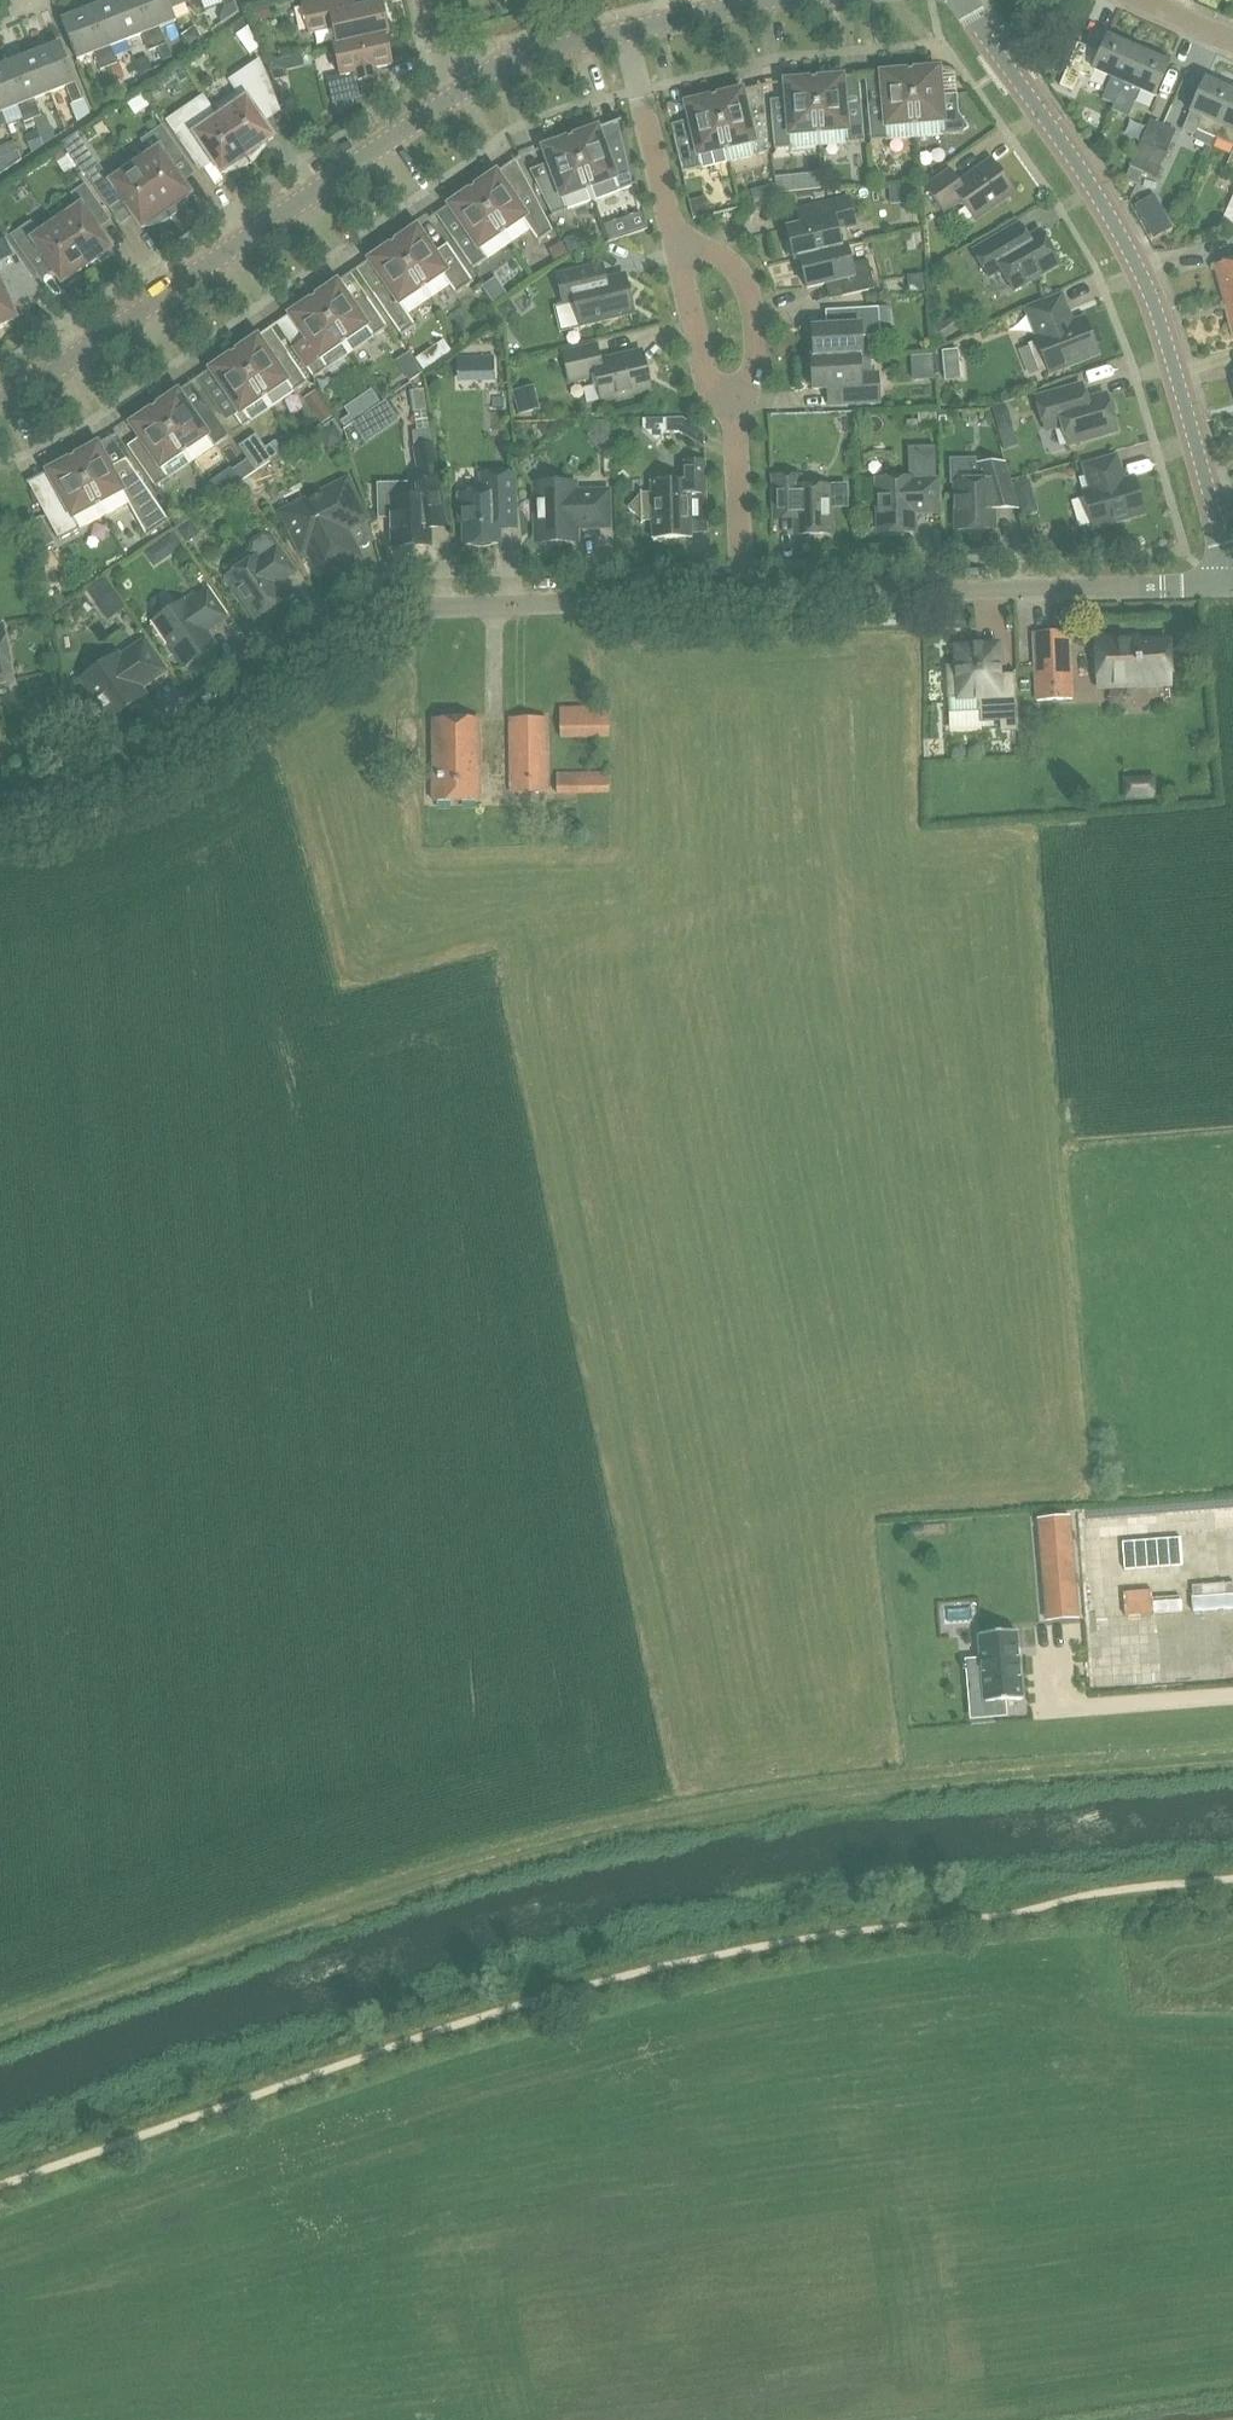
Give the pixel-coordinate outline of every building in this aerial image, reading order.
[(89,10),(111,66),(118,63),(111,46),(130,39),(114,0),(113,0),(89,10)] [(130,39),(143,34),(149,51),(157,48),(162,46),(144,0),(114,0),(130,39)] [(162,46),(166,44),(160,27),(176,20),(171,8),(175,6),(173,0),(144,0),(162,46)] [(175,6),(187,1),(189,8),(198,16),(206,13),(201,0),(173,0),(175,6)] [(337,44),(338,44),(385,34),(385,35),(388,34),(381,3),(353,9),(348,5),(346,0),(305,0),(302,1),(309,33),(334,27),(337,44)] [(253,24),(272,16),(266,1),(247,9),(253,24)] [(101,70),(111,66),(89,10),(62,20),(77,59),(94,53),(101,70)] [(181,35),(190,49),(204,39),(195,26),(181,35)] [(392,65),(385,35),(385,34),(338,44),(337,44),(334,45),(341,76),(328,79),(333,103),(362,97),(358,82),(375,78),(373,69),(392,65)] [(1103,100),(1115,105),(1138,51),(1108,38),(1101,54),(1079,44),(1061,86),(1073,92),(1081,74),(1091,78),(1094,71),(1112,79),(1103,100)] [(60,43),(35,53),(51,92),(66,86),(73,103),(82,100),(60,43)] [(162,46),(157,48),(163,61),(173,57),(167,44),(166,44),(162,46)] [(1136,90),(1155,98),(1170,65),(1138,51),(1115,105),(1112,111),(1129,118),(1138,97),(1134,95),(1136,90)] [(35,53),(11,63),(33,119),(42,116),(35,99),(51,92),(35,53)] [(147,56),(134,61),(140,74),(153,69),(147,56)] [(237,91),(213,108),(251,164),(252,163),(251,162),(257,158),(266,147),(269,140),(274,137),(263,121),(270,116),(262,105),(274,97),(259,58),(229,79),(237,91)] [(0,67),(0,106),(2,112),(18,105),(24,122),(33,119),(11,63),(0,67)] [(110,68),(115,80),(125,76),(120,64),(110,68)] [(913,70),(910,70),(916,137),(964,133),(964,131),(970,126),(959,113),(957,94),(941,95),(939,68),(913,71),(913,70)] [(884,104),(868,106),(871,141),(916,137),(910,70),(907,70),(908,71),(881,73),(884,104)] [(816,78),(814,78),(819,145),(864,142),(861,107),(845,108),(843,77),(816,79),(816,78)] [(772,114),(775,149),(819,145),(814,78),(811,78),(811,79),(785,82),(788,113),(772,114)] [(1197,130),(1217,138),(1232,101),(1232,93),(1205,80),(1183,131),(1195,136),(1197,130)] [(716,95),(714,96),(729,161),(769,152),(765,116),(749,120),(742,90),(716,96),(716,95)] [(674,138),(682,173),(729,161),(714,96),(711,96),(711,97),(686,104),(693,134),(674,138)] [(1217,138),(1232,145),(1232,101),(1217,138)] [(213,108),(175,133),(192,157),(204,149),(221,173),(223,172),(230,171),(244,167),(250,163),(250,164),(251,164),(213,108)] [(24,123),(27,129),(35,126),(33,119),(24,123)] [(1130,166),(1143,172),(1164,124),(1151,119),(1130,166)] [(1177,130),(1164,124),(1143,172),(1144,172),(1141,179),(1153,183),(1155,177),(1156,178),(1177,130)] [(151,153),(135,165),(172,218),(171,217),(177,213),(186,202),(189,195),(191,194),(171,165),(183,157),(162,126),(142,140),(151,153)] [(572,136),(570,137),(593,200),(632,185),(623,142),(605,148),(598,128),(573,137),(572,136)] [(37,130),(25,135),(32,153),(44,145),(37,130)] [(554,176),(536,183),(552,215),(593,200),(570,137),(567,138),(568,139),(543,148),(554,176)] [(49,152),(56,162),(67,156),(60,145),(49,152)] [(3,151),(10,167),(21,160),(16,146),(3,151)] [(992,161),(960,184),(950,169),(926,187),(944,212),(957,203),(964,204),(974,219),(1014,190),(992,161)] [(99,165),(87,174),(110,207),(121,199),(141,228),(144,227),(151,226),(164,222),(170,218),(171,219),(172,218),(135,165),(110,182),(99,165)] [(474,186),(472,188),(510,243),(530,229),(538,241),(551,232),(539,215),(543,212),(530,187),(514,198),(496,172),(475,187),(474,186)] [(792,175),(775,177),(777,194),(793,192),(792,175)] [(80,206),(57,222),(87,266),(97,258),(100,263),(113,254),(110,250),(112,249),(90,217),(102,209),(85,185),(72,194),(80,206)] [(470,190),(449,205),(466,231),(453,240),(473,268),(510,243),(472,188),(470,189),(470,190)] [(1134,204),(1153,239),(1175,228),(1155,193),(1134,204)] [(787,228),(794,259),(847,246),(841,247),(837,230),(856,226),(849,197),(816,205),(820,221),(787,228)] [(1232,219),(1232,197),(1228,209),(1227,209),(1225,215),(1232,219)] [(609,239),(619,236),(614,221),(604,224),(609,239)] [(31,222),(11,235),(28,259),(40,251),(62,283),(63,282),(66,286),(79,278),(76,273),(87,266),(57,222),(39,234),(31,222)] [(1019,224),(974,250),(989,277),(1001,269),(1013,290),(1059,263),(1040,232),(1028,239),(1019,224)] [(395,241),(392,242),(430,298),(450,285),(456,294),(474,282),(448,243),(434,252),(417,227),(395,242),(395,241)] [(580,233),(564,238),(569,254),(584,249),(580,233)] [(5,327),(3,324),(16,318),(7,298),(15,294),(12,286),(32,277),(5,238),(0,241),(0,329),(5,327)] [(391,245),(369,259),(387,285),(373,294),(401,335),(416,325),(408,313),(430,298),(392,242),(390,244),(391,245)] [(549,249),(556,262),(568,254),(562,242),(549,249)] [(794,259),(794,260),(800,259),(807,288),(838,281),(842,296),(875,289),(868,260),(851,264),(847,246),(794,259)] [(1224,297),(1232,295),(1232,262),(1216,267),(1224,297)] [(557,274),(564,304),(576,302),(581,325),(633,313),(624,275),(605,280),(601,263),(557,274)] [(908,274),(909,292),(925,291),(924,274),(908,274)] [(315,296),(313,297),(351,353),(388,327),(368,298),(355,307),(337,281),(316,296),(315,296)] [(1224,297),(1232,333),(1232,295),(1224,297)] [(307,340),(294,349),(314,378),(351,353),(313,297),(311,299),(289,314),(307,340)] [(1098,352),(1085,320),(1071,325),(1061,298),(1029,310),(1040,338),(1036,339),(1049,371),(1098,352)] [(506,319),(518,311),(510,299),(498,307),(506,319)] [(811,357),(811,358),(863,356),(861,337),(881,336),(879,307),(843,309),(844,325),(812,327),(814,357),(811,357)] [(944,339),(961,328),(953,315),(936,327),(944,339)] [(235,350),(233,352),(271,408),(309,382),(289,353),(276,362),(258,336),(236,351),(235,350)] [(562,352),(569,382),(591,377),(597,381),(601,401),(651,389),(642,351),(601,361),(597,344),(562,352)] [(957,368),(961,351),(947,348),(943,364),(957,368)] [(426,351),(415,358),(425,371),(435,364),(426,351)] [(232,354),(210,369),(239,412),(234,415),(243,427),(271,408),(233,352),(231,353),(232,354)] [(494,354),(457,356),(458,382),(495,381),(494,354)] [(811,358),(813,390),(844,388),(845,404),(880,402),(878,373),(861,374),(860,357),(863,356),(811,358)] [(1081,384),(1037,397),(1046,430),(1063,425),(1068,444),(1116,430),(1106,395),(1086,401),(1081,384)] [(411,390),(414,412),(427,410),(424,388),(411,390)] [(156,405),(154,407),(192,462),(228,437),(217,421),(205,430),(178,391),(156,406),(156,405)] [(1018,445),(1006,403),(992,407),(1003,449),(1018,445)] [(323,423),(334,415),(327,406),(316,414),(323,423)] [(152,409),(130,424),(157,463),(145,472),(156,487),(192,462),(154,407),(152,408),(152,409)] [(919,426),(937,424),(936,409),(918,410),(919,426)] [(344,426),(353,420),(349,415),(340,421),(344,426)] [(687,420),(683,418),(666,418),(667,432),(679,432),(687,420)] [(596,420),(596,435),(611,434),(610,420),(596,420)] [(320,432),(328,447),(343,439),(335,424),(320,432)] [(412,431),(421,483),(421,484),(441,480),(432,428),(412,431)] [(248,459),(256,471),(283,452),(275,441),(266,448),(256,434),(239,446),(248,458),(248,459)] [(74,455),(72,456),(104,516),(128,502),(147,536),(169,521),(127,458),(111,467),(98,443),(75,456),(74,455)] [(1084,493),(1093,527),(1144,512),(1134,479),(1123,482),(1120,474),(1122,473),(1117,455),(1083,465),(1091,491),(1084,493)] [(70,459),(47,471),(70,513),(56,520),(65,537),(104,516),(72,456),(70,458),(70,459)] [(256,471),(248,459),(237,466),(246,478),(256,471)] [(640,495),(628,507),(641,519),(641,523),(643,523),(643,521),(652,520),(653,539),(656,539),(661,543),(666,538),(691,538),(691,526),(707,525),(705,460),(684,461),(685,480),(674,480),(663,470),(653,481),(651,481),(651,493),(642,493),(642,491),(640,491),(640,495)] [(975,481),(956,482),(957,530),(994,529),(993,497),(1015,496),(1005,463),(975,464),(975,481)] [(460,518),(464,521),(465,544),(499,543),(499,528),(515,528),(514,474),(482,475),(482,488),(477,493),(459,494),(460,518)] [(774,507),(796,507),(797,534),(830,533),(829,486),(800,486),(800,475),(773,476),(774,507)] [(912,478),(878,479),(880,532),(914,531),(913,515),(916,511),(937,511),(936,481),(912,482),(912,478)] [(1018,497),(1032,493),(1028,479),(1014,483),(1018,497)] [(392,498),(393,546),(430,545),(430,528),(447,526),(441,480),(421,484),(421,483),(410,485),(411,497),(392,498)] [(287,511),(284,513),(302,550),(308,547),(321,575),(358,557),(344,529),(365,518),(347,482),(308,501),(304,500),(288,508),(287,511)] [(609,526),(608,492),(574,493),(574,483),(537,484),(538,542),(575,541),(575,526),(609,526)] [(34,520),(39,551),(55,542),(41,517),(34,520)] [(177,529),(187,543),(194,537),(191,533),(197,528),(190,519),(177,529)] [(167,552),(173,555),(182,548),(172,534),(160,542),(167,552)] [(294,571),(277,547),(269,534),(261,534),(251,541),(249,551),(253,558),(227,576),(256,618),(286,597),(276,583),(294,571)] [(184,600),(153,621),(185,667),(215,646),(205,631),(226,616),(207,589),(186,603),(184,600)] [(3,623),(0,624),(0,683),(13,680),(3,623)] [(1034,632),(1036,668),(1038,700),(1073,698),(1069,630),(1034,632)] [(1140,680),(1170,678),(1169,641),(1138,642),(1138,638),(1096,640),(1098,686),(1140,684),(1140,680)] [(954,666),(946,666),(948,711),(980,710),(981,721),(1000,721),(1000,732),(1018,731),(1015,673),(1003,674),(1002,641),(953,644),(954,666)] [(110,718),(143,695),(137,686),(162,670),(144,643),(119,660),(116,655),(83,678),(94,694),(90,698),(88,703),(88,708),(90,712),(94,716),(99,718),(104,718),(109,716),(110,718)] [(45,690),(48,707),(65,704),(62,687),(45,690)] [(560,738),(609,737),(609,706),(560,707),(560,738)] [(546,793),(546,717),(510,718),(510,793),(546,793)] [(480,800),(479,718),(432,718),(433,801),(480,800)] [(609,793),(610,781),(610,772),(556,772),(557,794),(609,793)] [(1123,776),(1124,800),(1157,799),(1155,775),(1123,776)] [(1042,1518),(1050,1607),(1078,1604),(1070,1514),(1042,1518)] [(1016,1630),(978,1634),(982,1693),(975,1693),(976,1716),(997,1714),(996,1700),(1022,1698),(1016,1630)]
